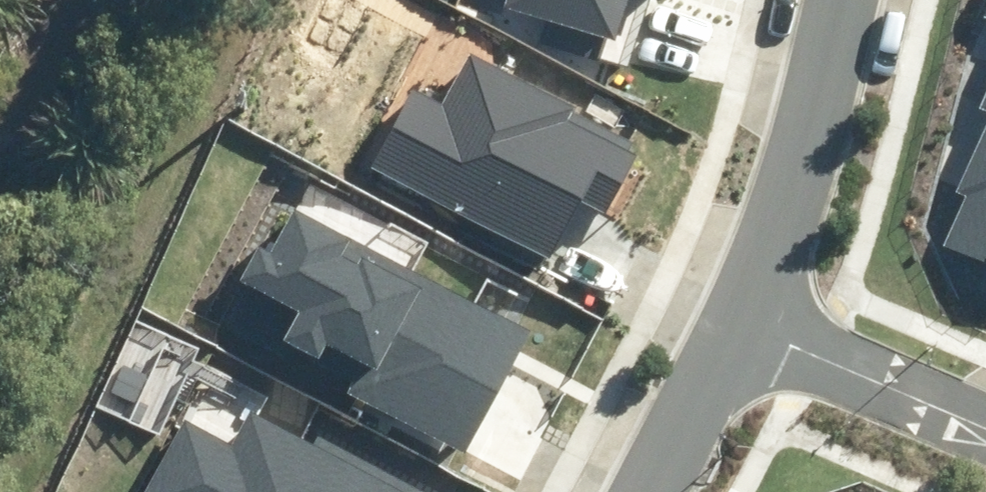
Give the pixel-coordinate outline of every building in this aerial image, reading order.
[(616,42),(629,0),(504,0),(502,7),(616,42)] [(373,169),(547,259),(558,238),(568,244),(588,206),(605,215),(637,155),(631,152),(637,141),(471,55),(445,105),(415,90),(373,169)] [(985,262),(985,127),(957,192),(968,197),(946,244),(985,262)] [(348,392),(465,451),(527,330),(290,210),(268,254),(255,247),(239,279),(304,312),(287,346),(318,362),(327,345),(363,363),(348,392)] [(438,483),(324,425),(315,442),(252,410),(233,446),(185,421),(149,491),(434,491),(438,483)]
